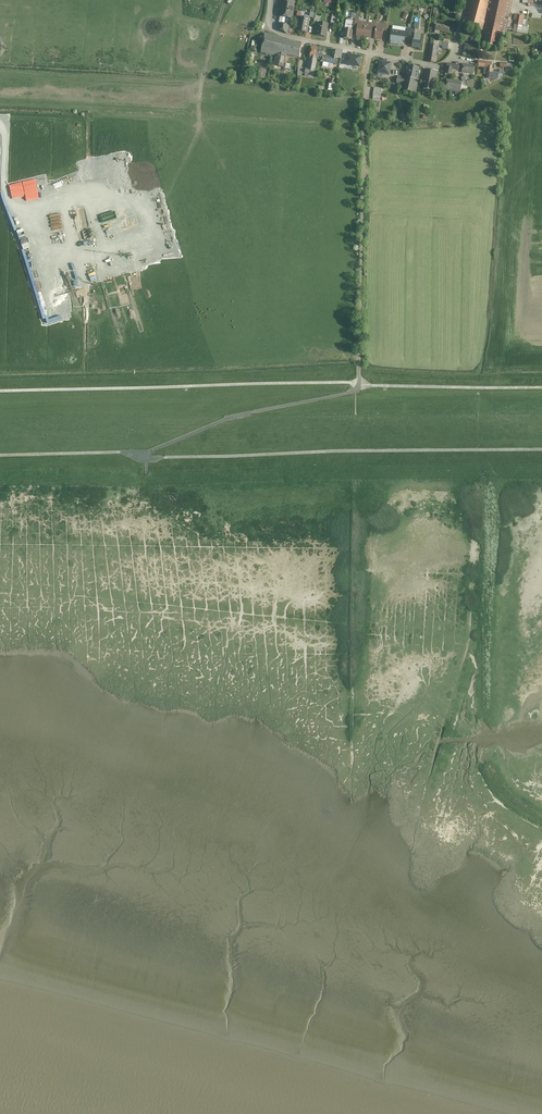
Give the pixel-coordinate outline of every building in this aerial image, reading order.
[(284,0),(282,0),(280,19),(294,21),(297,2),(284,0)] [(482,28),(490,1),(486,0),(470,0),(465,19),(467,19),(466,23),(482,28)] [(484,31),(489,32),(487,43),(499,46),(501,34),(506,35),(513,0),(490,0),(484,31)] [(524,16),(515,14),(514,19),(515,19),(514,24),(523,25),(524,16)] [(311,20),(299,18),(297,32),(308,35),(311,20)] [(364,38),(366,23),(359,23),(359,19),(355,18),(354,28),(357,28),(356,38),(364,38)] [(345,30),(353,31),(354,22),(346,21),(345,30)] [(376,28),(377,21),(373,21),(373,24),(366,23),(364,38),(372,39),(373,28),(376,28)] [(330,25),(316,23),(314,32),(318,33),(318,38),(328,39),(330,25)] [(384,26),(377,25),(375,38),(382,39),(384,30),(387,30),(388,24),(384,23),(384,26)] [(289,26),(279,24),(278,30),(284,34),(288,35),(289,26)] [(523,25),(514,24),(513,32),(521,33),(522,26),(523,25)] [(451,27),(437,25),(435,32),(449,35),(451,27)] [(424,31),(407,28),(406,33),(406,37),(413,39),(412,48),(421,49),(424,31)] [(353,31),(345,30),(343,40),(351,41),(353,31)] [(406,33),(392,30),(390,45),(403,47),(403,43),(405,43),(406,37),(406,33)] [(290,40),(266,35),(261,53),(276,57),(273,67),(284,69),(287,56),(299,59),(302,46),(296,45),(297,43),(290,42),(290,40)] [(438,46),(431,45),(428,63),(436,64),(438,46)] [(477,47),(467,46),(465,56),(476,57),(477,47)] [(325,50),(311,48),(310,58),(308,58),(306,70),(305,75),(314,76),(317,61),(323,62),(324,57),(325,50)] [(342,53),(333,52),(331,58),(324,57),(323,62),(323,64),(322,69),(332,71),(333,66),(337,67),(338,60),(341,60),(342,53)] [(361,57),(352,56),(351,62),(349,61),(348,69),(361,71),(362,64),(360,64),(361,57)] [(494,62),(479,60),(478,68),(487,69),(487,72),(484,72),(483,76),(487,76),(486,80),(489,81),(490,74),(493,75),(494,62)] [(392,64),(380,62),(378,74),(391,76),(392,64)] [(459,66),(447,64),(446,76),(453,77),(453,71),(459,72),(459,66)] [(476,67),(463,65),(462,74),(475,75),(476,67)] [(408,67),(406,78),(401,77),(401,79),(397,78),(396,84),(402,85),(401,91),(416,94),(418,81),(417,81),(420,69),(408,67)] [(305,75),(306,70),(299,69),(297,76),(305,77),(305,75)] [(440,72),(425,69),(422,84),(425,84),(424,90),(436,93),(440,72)] [(453,93),(455,82),(447,80),(445,91),(453,93)] [(461,94),(463,83),(455,82),(453,93),(461,94)] [(382,89),(374,88),(372,102),(381,103),(382,89)]
